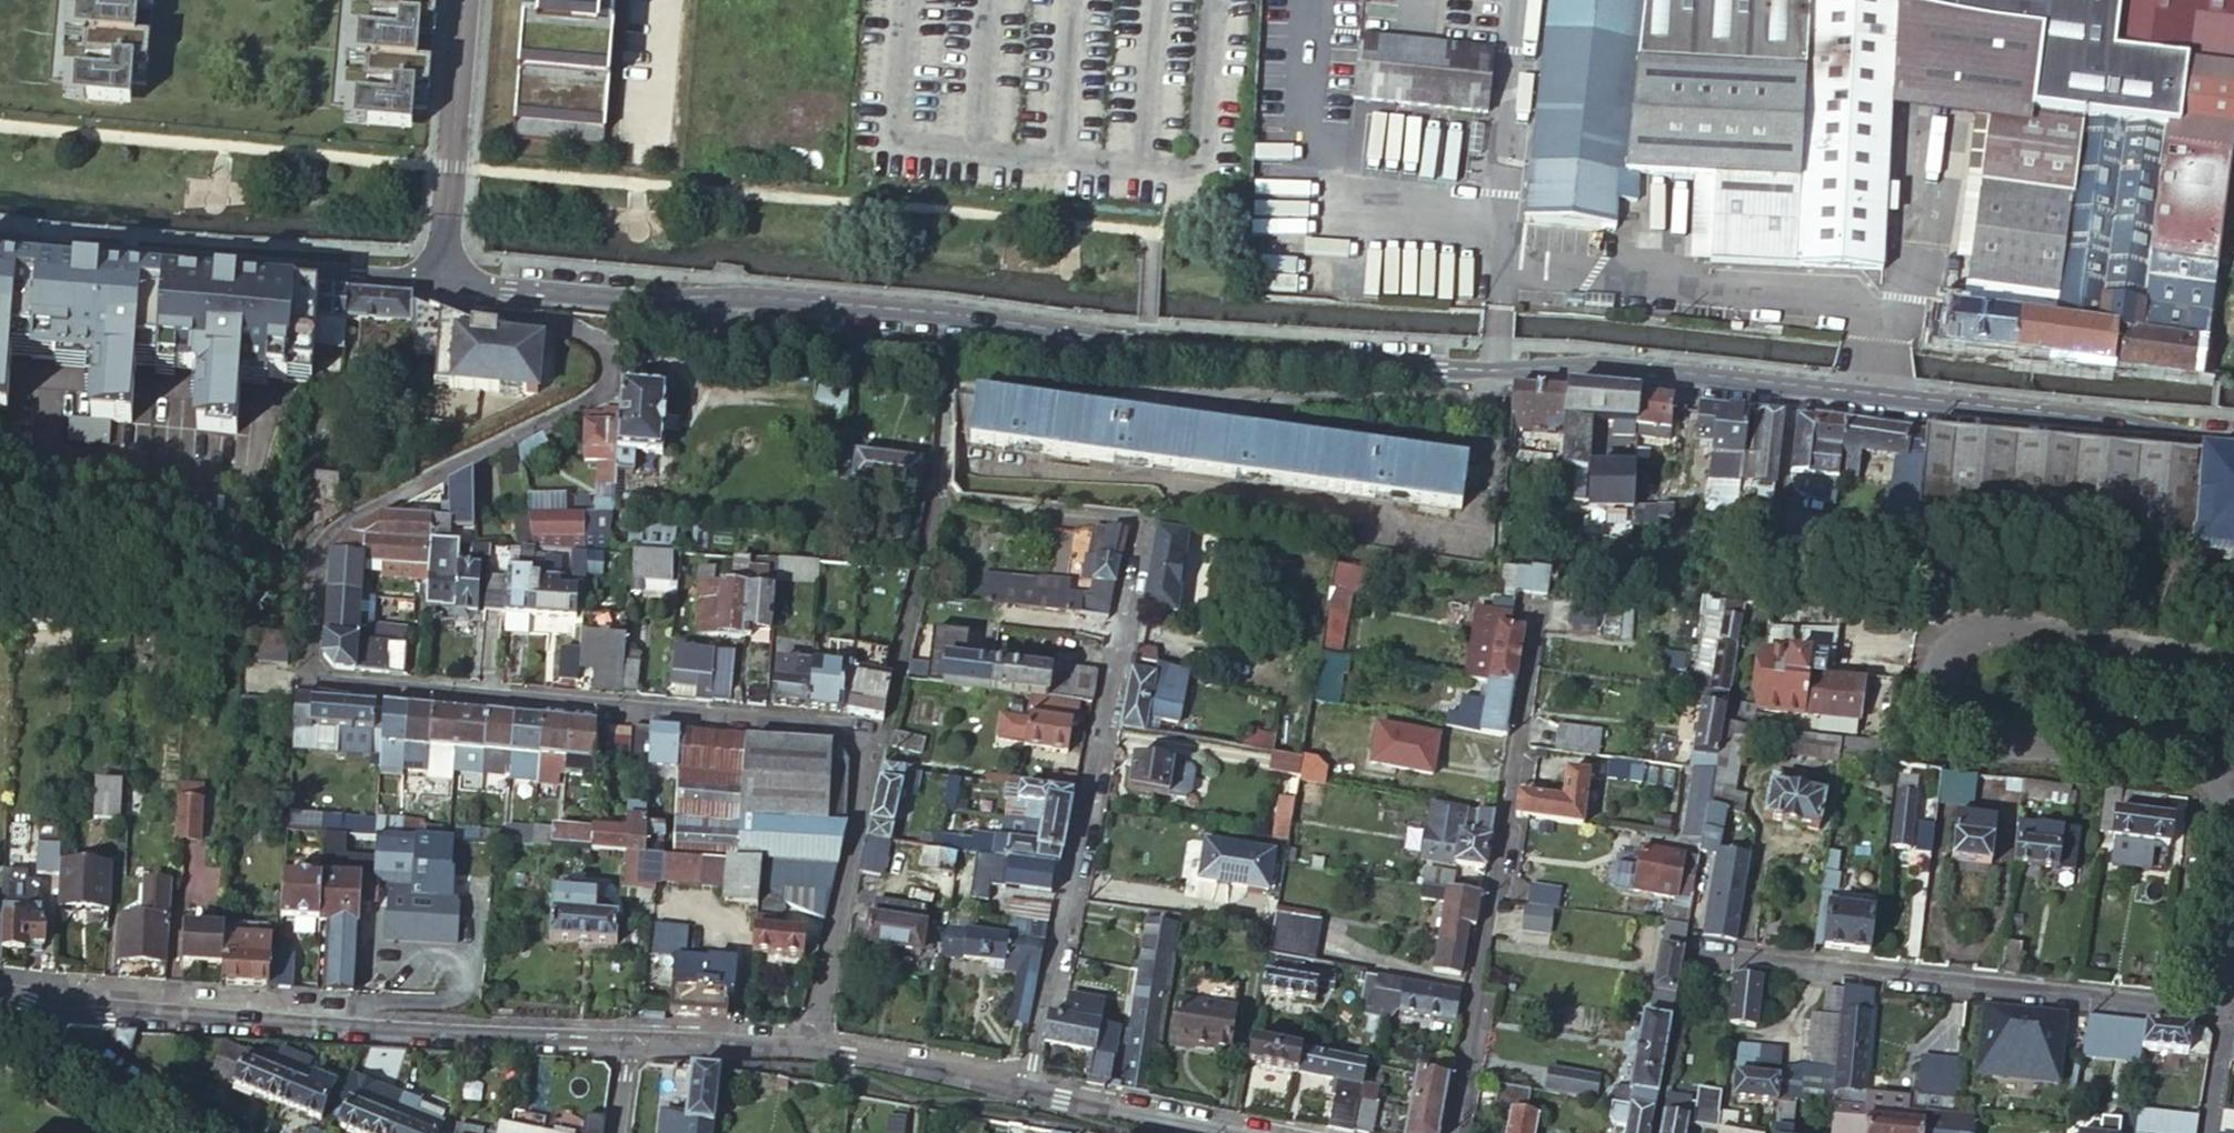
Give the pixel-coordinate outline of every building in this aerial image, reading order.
[(113,9),(76,5),(73,35),(84,36),(82,59),(108,61),(106,76),(74,73),(72,97),(130,102),(133,63),(147,65),(152,0),(114,0),(113,9)] [(369,17),(395,20),(394,34),(356,31),(354,60),(364,61),(362,84),(388,86),(387,101),(355,98),(353,122),(410,128),(414,89),(427,90),(434,16),(435,0),(370,0),(369,17)] [(511,139),(606,147),(618,0),(521,0),(511,139)] [(1530,161),(1531,161),(1524,218),(1602,227),(1602,228),(1615,230),(1616,188),(1627,188),(1626,201),(1637,201),(1638,174),(1716,176),(1711,263),(1884,272),(1892,113),(1893,95),(1990,107),(1970,259),(1968,280),(2061,292),(2056,326),(1932,310),(1927,345),(2014,356),(2014,364),(2114,373),(2115,368),(2203,378),(2233,148),(2233,0),(1549,0),(1530,161)] [(1353,98),(1487,112),(1493,52),(1360,37),(1353,98)] [(1990,107),(1893,95),(1892,113),(1975,124),(1958,258),(1970,259),(1990,107)] [(319,294),(0,268),(0,413),(4,413),(10,358),(10,349),(52,353),(52,361),(56,362),(95,365),(92,392),(90,420),(129,424),(134,368),(135,360),(156,362),(155,370),(193,373),(202,383),(198,429),(237,433),(242,377),(281,380),(289,381),(289,380),(310,381),(314,344),(316,344),(318,322),(319,294)] [(348,296),(319,294),(317,345),(317,348),(345,350),(346,341),(348,296)] [(411,310),(411,302),(348,296),(346,341),(365,343),(366,339),(379,340),(380,335),(388,335),(389,324),(412,327),(411,312),(411,310)] [(414,312),(411,312),(412,327),(412,335),(412,363),(432,365),(432,384),(537,395),(543,340),(471,330),(439,320),(414,312)] [(52,353),(10,349),(10,358),(52,361),(52,353)] [(1565,437),(1567,392),(1512,387),(1512,392),(1511,434),(1565,437)] [(666,394),(619,391),(619,395),(619,400),(616,467),(616,470),(633,471),(634,454),(663,455),(666,394)] [(847,425),(852,396),(817,392),(813,421),(847,425)] [(1636,437),(1639,399),(1567,392),(1565,437),(1562,468),(1573,469),(1587,470),(1590,422),(1615,424),(1615,435),(1636,437)] [(969,443),(976,399),(956,397),(955,440),(969,443)] [(1495,471),(976,399),(969,443),(1461,511),(1463,495),(1492,499),(1495,471)] [(1673,401),(1639,399),(1636,437),(1637,439),(1652,440),(1653,431),(1670,432),(1671,409),(1673,401)] [(616,467),(619,400),(598,411),(584,418),(583,451),(599,452),(599,466),(616,467)] [(1747,417),(1699,412),(1696,447),(1713,449),(1712,458),(1713,460),(1709,506),(1738,509),(1738,503),(1741,478),(1743,459),(1747,417)] [(1747,413),(1747,417),(1743,459),(1753,460),(1751,479),(1756,480),(1756,484),(1774,486),(1783,418),(1747,413)] [(1839,478),(1847,426),(1847,423),(1841,423),(1817,420),(1816,421),(1796,420),(1790,474),(1796,492),(1834,505),(1839,478)] [(1888,530),(1915,532),(1917,524),(1925,434),(1847,426),(1839,478),(1858,479),(1862,455),(1897,460),(1894,487),(1890,487),(1888,530)] [(1925,434),(1917,524),(2193,550),(2191,562),(2233,566),(2233,464),(1925,434)] [(845,437),(843,453),(850,454),(852,438),(845,437)] [(543,438),(529,444),(538,463),(553,456),(543,438)] [(932,494),(933,465),(850,454),(843,453),(840,481),(928,493),(932,494)] [(1753,460),(1743,459),(1741,478),(1738,503),(1758,505),(1758,510),(1771,511),(1774,486),(1756,484),(1756,480),(1751,479),(1753,460)] [(518,463),(505,464),(508,483),(521,481),(518,463)] [(595,516),(613,516),(615,508),(616,470),(616,467),(599,466),(595,466),(595,516)] [(1587,470),(1573,469),(1572,494),(1585,495),(1587,470)] [(1633,504),(1635,473),(1591,471),(1589,506),(1632,509),(1633,504)] [(1650,473),(1634,472),(1635,473),(1633,504),(1649,505),(1650,473)] [(448,485),(446,521),(452,522),(449,545),(458,546),(471,546),(473,473),(448,485)] [(318,478),(315,531),(319,528),(326,524),(337,518),(339,481),(318,478)] [(1632,509),(1632,526),(1661,527),(1662,517),(1673,518),(1674,506),(1666,506),(1649,505),(1633,504),(1632,509)] [(588,552),(606,553),(613,516),(595,516),(528,516),(529,525),(532,540),(533,548),(572,551),(588,552)] [(1160,516),(1160,520),(1143,608),(1174,613),(1190,520),(1160,516)] [(446,521),(383,518),(352,534),(348,539),(430,544),(449,545),(452,522),(446,521)] [(523,542),(532,540),(529,525),(520,526),(523,542)] [(673,557),(674,533),(636,530),(634,554),(673,557)] [(1000,605),(1107,618),(1125,534),(1095,530),(1089,559),(1086,559),(1082,582),(1092,583),(1090,597),(1067,594),(1068,582),(1040,579),(1038,590),(999,585),(997,605),(1000,605)] [(430,544),(348,539),(331,558),(331,560),(364,563),(364,565),(428,569),(428,565),(430,544)] [(458,546),(449,545),(430,544),(428,565),(457,567),(458,546)] [(489,547),(475,546),(474,559),(488,560),(489,547)] [(487,579),(484,613),(506,615),(528,617),(528,615),(532,565),(533,548),(510,547),(507,580),(487,579)] [(586,568),(588,552),(572,551),(571,567),(586,568)] [(634,554),(630,595),(642,596),(643,585),(672,587),(673,557),(634,554)] [(364,563),(331,560),(330,582),(329,596),(361,599),(362,580),(364,565),(364,563)] [(544,566),(532,565),(528,615),(574,619),(575,594),(557,592),(559,562),(544,561),(544,566)] [(752,562),(739,561),(739,577),(740,578),(739,590),(750,591),(751,583),(752,562)] [(779,563),(752,562),(751,583),(759,583),(760,572),(771,573),(770,584),(773,584),(778,584),(779,563)] [(820,566),(779,563),(778,584),(818,587),(820,566)] [(457,567),(428,565),(428,569),(427,585),(425,604),(425,610),(475,614),(478,569),(457,567)] [(1340,615),(1350,568),(1334,565),(1326,612),(1340,615)] [(759,583),(751,583),(750,591),(747,632),(769,635),(773,584),(770,584),(771,573),(760,572),(759,583)] [(983,572),(978,603),(997,605),(999,585),(1038,590),(1040,579),(983,572)] [(701,574),(700,587),(717,589),(718,576),(701,574)] [(1550,599),(1551,595),(1554,579),(1519,574),(1515,597),(1509,596),(1506,607),(1495,605),(1491,630),(1498,632),(1490,683),(1514,687),(1523,635),(1511,633),(1516,601),(1523,596),(1550,599)] [(643,585),(642,596),(676,599),(677,587),(672,587),(643,585)] [(698,635),(745,640),(747,632),(750,591),(739,590),(717,589),(700,587),(698,635)] [(361,599),(329,596),(327,619),(326,640),(392,645),(404,646),(405,630),(373,627),(373,625),(359,623),(361,599)] [(1596,639),(1598,610),(1569,607),(1566,636),(1596,639)] [(1725,611),(1708,610),(1696,678),(1713,680),(1725,611)] [(1728,612),(1725,611),(1713,680),(1696,678),(1682,676),(1680,689),(1694,691),(1704,692),(1727,695),(1742,613),(1728,612)] [(1841,634),(1842,614),(1822,613),(1771,611),(1770,632),(1841,634)] [(1340,615),(1326,612),(1324,628),(1337,631),(1340,615)] [(513,633),(526,634),(528,617),(506,615),(504,631),(513,631),(513,633)] [(928,685),(942,686),(946,660),(959,662),(963,635),(934,632),(928,685)] [(598,639),(582,638),(579,666),(590,667),(594,672),(592,689),(621,692),(626,642),(609,641),(610,636),(599,635),(598,639)] [(286,668),(288,639),(246,636),(244,665),(286,668)] [(334,670),(403,677),(406,649),(392,648),(392,645),(326,640),(325,660),(334,670)] [(855,646),(853,670),(885,676),(890,653),(855,646)] [(1135,647),(1133,660),(1150,664),(1153,650),(1135,647)] [(560,681),(577,683),(580,653),(562,651),(560,681)] [(696,691),(695,702),(710,703),(712,677),(714,655),(677,652),(673,689),(676,689),(696,691)] [(1319,655),(1311,702),(1324,705),(1328,674),(1345,676),(1348,660),(1319,655)] [(1808,659),(1765,655),(1759,710),(1801,714),(1806,677),(1808,659)] [(946,660),(942,686),(988,691),(991,666),(959,662),(946,660)] [(1150,664),(1133,660),(1120,729),(1144,733),(1157,666),(1150,664)] [(640,665),(625,664),(622,692),(637,693),(640,665)] [(807,712),(809,688),(811,668),(777,664),(775,685),(773,709),(807,712)] [(1051,674),(991,666),(988,691),(1032,697),(1047,698),(1051,674)] [(1052,666),(1051,674),(1047,698),(1081,702),(1090,703),(1096,673),(1052,666)] [(807,712),(842,714),(843,692),(851,693),(853,672),(811,668),(809,688),(807,712)] [(892,677),(885,676),(853,670),(853,672),(849,715),(882,723),(883,722),(892,677)] [(728,678),(712,677),(710,703),(726,705),(728,678)] [(1859,723),(1864,684),(1806,677),(1801,714),(1859,723)] [(1505,739),(1514,687),(1490,683),(1486,703),(1463,698),(1460,714),(1449,712),(1446,728),(1505,739)] [(696,691),(676,689),(675,700),(695,702),(696,691)] [(750,690),(748,706),(767,708),(768,692),(750,690)] [(1726,705),(1727,695),(1704,692),(1691,770),(1693,771),(1715,772),(1718,758),(1723,725),(1726,705)] [(1077,727),(1081,702),(1047,698),(1032,697),(1029,719),(1025,741),(1024,745),(1064,752),(1069,726),(1077,727)] [(375,715),(375,708),(296,702),(294,733),(311,734),(311,728),(373,734),(375,715)] [(1759,710),(1726,705),(1723,725),(1748,729),(1776,732),(1777,721),(1758,718),(1759,710)] [(405,773),(410,710),(384,708),(383,715),(380,759),(379,771),(405,773)] [(428,775),(430,749),(433,713),(410,710),(405,773),(428,775)] [(457,752),(460,715),(433,713),(430,749),(457,752)] [(1025,741),(1029,719),(1001,714),(997,737),(1025,741)] [(292,752),(380,759),(383,715),(375,715),(373,734),(311,728),(311,734),(294,733),(293,740),(292,752)] [(483,754),(486,717),(460,715),(457,752),(483,754)] [(483,754),(512,756),(515,720),(486,717),(483,754)] [(510,781),(538,783),(543,722),(515,720),(512,756),(510,781)] [(543,722),(538,783),(547,784),(547,776),(564,777),(569,725),(543,722)] [(569,725),(564,777),(582,779),(582,786),(594,787),(597,727),(569,725)] [(1723,725),(1718,758),(1742,763),(1748,729),(1723,725)] [(1599,753),(1602,732),(1559,726),(1556,748),(1599,753)] [(1433,776),(1440,737),(1379,727),(1373,765),(1433,776)] [(632,742),(633,730),(607,728),(607,740),(632,742)] [(648,763),(650,731),(633,730),(632,742),(631,762),(648,763)] [(1271,754),(1274,755),(1276,736),(1244,730),(1240,749),(1271,754)] [(677,772),(679,734),(650,731),(648,763),(648,770),(677,772)] [(847,828),(850,785),(850,780),(850,772),(848,768),(846,762),(842,757),(839,755),(834,752),(827,749),(822,749),(746,743),(746,740),(679,734),(677,772),(676,782),(673,858),(739,863),(742,821),(847,828)] [(921,754),(924,739),(894,734),(892,749),(921,754)] [(1819,763),(1822,738),(1793,735),(1789,759),(1819,763)] [(1274,755),(1301,760),(1304,741),(1276,736),(1274,755)] [(1840,759),(1842,741),(1822,738),(1819,763),(1838,766),(1840,759)] [(1884,764),(1885,747),(1842,741),(1840,759),(1884,764)] [(1303,760),(1301,760),(1274,755),(1271,754),(1269,772),(1300,778),(1303,760)] [(1718,758),(1715,772),(1709,810),(1743,816),(1746,796),(1736,794),(1742,763),(1718,758)] [(1169,796),(1173,765),(1133,760),(1128,790),(1169,796)] [(1191,768),(1173,765),(1169,796),(1186,798),(1192,795),(1195,773),(1191,768)] [(1897,766),(1896,782),(1902,783),(1919,784),(1924,785),(1926,770),(1897,766)] [(904,771),(885,768),(883,768),(867,840),(888,843),(904,771)] [(676,782),(677,772),(648,770),(648,781),(676,782)] [(1938,789),(1941,776),(1941,773),(1926,770),(1924,785),(1924,787),(1938,789)] [(1715,772),(1693,771),(1683,839),(1703,842),(1709,810),(1715,772)] [(988,773),(986,783),(1003,785),(1004,776),(988,773)] [(1052,775),(1050,791),(1072,794),(1075,778),(1052,775)] [(1004,776),(1003,785),(1017,787),(1019,778),(1004,776)] [(1971,808),(1974,779),(1941,776),(1938,789),(1937,803),(1971,808)] [(1661,803),(1663,784),(1647,782),(1613,778),(1611,795),(1661,803)] [(1919,784),(1902,783),(1893,865),(1909,868),(1919,784)] [(117,823),(120,785),(94,784),(91,820),(117,823)] [(2048,788),(2023,785),(2022,797),(2047,801),(2048,788)] [(1028,814),(1026,826),(1065,832),(1072,794),(1050,791),(1020,787),(1018,802),(1014,801),(1013,811),(1028,814)] [(1820,832),(1825,799),(1770,788),(1764,822),(1820,832)] [(2070,791),(2048,788),(2047,801),(2047,804),(2068,806),(2069,795),(2070,791)] [(2124,793),(2106,791),(2100,834),(2114,836),(2118,815),(2121,816),(2124,793)] [(2166,797),(2124,793),(2121,816),(2118,815),(2114,836),(2114,842),(2168,848),(2171,822),(2163,822),(2166,797)] [(201,841),(203,795),(174,794),(172,840),(201,841)] [(2076,795),(2069,795),(2068,806),(2075,807),(2076,795)] [(1583,828),(1586,805),(1561,802),(1518,797),(1514,816),(1536,820),(1535,823),(1583,828)] [(1280,798),(1273,840),(1288,842),(1296,801),(1280,798)] [(580,803),(579,816),(593,817),(593,804),(580,803)] [(592,830),(591,853),(626,855),(644,856),(646,827),(646,808),(628,807),(626,832),(592,830)] [(1496,816),(1492,815),(1461,810),(1460,813),(1434,808),(1425,860),(1455,866),(1486,871),(1496,816)] [(1709,810),(1703,842),(1700,856),(1717,859),(1718,859),(1724,831),(1744,835),(1743,844),(1755,847),(1756,838),(1743,816),(1709,810)] [(327,834),(338,836),(339,818),(288,815),(287,831),(307,833),(327,834)] [(534,829),(532,849),(591,853),(592,830),(593,817),(579,816),(578,832),(534,829)] [(941,836),(940,850),(957,853),(1007,860),(1055,866),(1058,866),(1065,832),(1026,826),(973,817),(970,840),(941,836)] [(338,836),(374,838),(375,821),(339,818),(338,836)] [(1991,866),(1995,823),(1959,819),(1954,861),(1991,866)] [(374,838),(399,840),(401,822),(375,820),(375,821),(374,838)] [(838,869),(847,828),(742,821),(739,863),(762,864),(838,869)] [(399,840),(422,841),(423,824),(401,822),(399,840)] [(61,848),(62,826),(39,824),(37,847),(61,848)] [(2062,832),(2019,826),(2015,865),(2058,870),(2062,832)] [(514,848),(516,848),(516,828),(506,827),(504,848),(514,848)] [(644,856),(659,857),(660,845),(664,846),(664,828),(646,827),(644,856)] [(1915,854),(1931,856),(1934,829),(1918,827),(1915,854)] [(516,848),(532,849),(534,829),(516,828),(516,848)] [(307,833),(287,831),(284,879),(292,880),(294,850),(305,850),(307,833)] [(1718,859),(1723,860),(1724,853),(1752,859),(1755,847),(1743,844),(1744,835),(1724,831),(1718,859)] [(327,834),(307,833),(305,850),(304,881),(323,882),(327,834)] [(493,846),(477,845),(451,843),(422,841),(399,840),(374,838),(338,836),(327,834),(323,882),(322,905),(359,909),(359,902),(379,904),(380,891),(384,892),(383,908),(386,908),(385,940),(456,945),(459,905),(451,895),(450,877),(490,880),(493,846)] [(888,843),(867,840),(861,872),(880,876),(888,843)] [(1271,856),(1205,845),(1200,879),(1265,890),(1271,856)] [(59,877),(60,864),(61,848),(37,847),(36,875),(59,877)] [(1694,893),(1697,872),(1699,861),(1684,858),(1641,851),(1634,894),(1677,900),(1679,890),(1694,893)] [(949,875),(952,857),(925,852),(921,870),(949,875)] [(1709,938),(1737,943),(1752,859),(1724,853),(1723,860),(1711,923),(1709,938)] [(1827,853),(1822,891),(1832,892),(1834,892),(1839,855),(1827,853)] [(656,883),(659,857),(644,856),(626,855),(624,889),(655,892),(656,883)] [(762,864),(739,863),(673,858),(659,857),(656,883),(725,888),(723,904),(759,907),(760,892),(762,864)] [(1718,859),(1717,859),(1706,923),(1711,923),(1723,860),(1718,859)] [(1050,893),(1055,866),(1007,860),(1006,865),(972,860),(964,906),(983,909),(987,883),(1050,893)] [(59,877),(58,908),(107,912),(109,868),(60,864),(59,877)] [(832,895),(838,869),(762,864),(760,892),(783,894),(784,892),(832,895)] [(15,873),(4,872),(2,908),(13,908),(15,873)] [(1428,872),(1425,889),(1452,893),(1455,876),(1428,872)] [(292,880),(284,879),(281,919),(320,922),(322,905),(323,882),(304,881),(292,880)] [(165,966),(171,885),(144,883),(142,919),(121,918),(119,962),(165,966)] [(551,941),(617,946),(618,917),(601,915),(601,906),(595,906),(595,896),(581,895),(582,884),(572,883),(571,895),(554,893),(551,941)] [(1553,911),(1559,912),(1562,891),(1532,887),(1529,909),(1553,911)] [(1452,893),(1425,889),(1423,902),(1445,905),(1435,972),(1460,977),(1466,939),(1474,940),(1482,898),(1452,893)] [(1676,908),(1691,911),(1694,893),(1679,890),(1677,900),(1676,908)] [(1822,891),(1815,948),(1825,950),(1831,900),(1832,892),(1822,891)] [(827,916),(832,895),(784,892),(783,894),(760,892),(759,907),(754,955),(803,959),(806,936),(781,934),(781,929),(775,928),(776,923),(786,913),(787,907),(806,908),(827,916)] [(1831,900),(1825,950),(1869,956),(1874,915),(1857,914),(1858,904),(1831,900)] [(1006,902),(1002,920),(1005,921),(1026,924),(1029,906),(1006,902)] [(922,927),(925,911),(875,903),(873,919),(870,919),(866,945),(921,955),(926,928),(922,927)] [(323,978),(322,991),(354,993),(359,909),(322,905),(320,922),(332,923),(328,978),(323,978)] [(1668,925),(1687,927),(1691,911),(1676,908),(1666,907),(1663,924),(1668,925)] [(1,924),(1,951),(24,953),(25,946),(41,947),(43,948),(44,921),(39,921),(39,910),(13,908),(2,908),(1,924)] [(1529,909),(1528,909),(1524,932),(1550,936),(1553,911),(1529,909)] [(1176,916),(1147,912),(1138,969),(1128,1031),(1156,1037),(1166,974),(1176,916)] [(1275,914),(1271,932),(1267,956),(1315,964),(1323,922),(1275,914)] [(1042,944),(1044,927),(1026,924),(1005,921),(1003,937),(1042,944)] [(1686,939),(1687,927),(1668,925),(1664,949),(1660,949),(1653,993),(1654,993),(1650,1018),(1671,1021),(1686,939)] [(183,964),(221,967),(224,938),(224,929),(185,926),(183,964)] [(681,952),(683,928),(656,926),(651,968),(665,969),(667,950),(681,952)] [(1003,937),(945,928),(941,956),(1004,967),(1004,970),(1017,973),(1020,972),(1025,945),(1041,947),(1042,944),(1003,937)] [(220,985),(266,988),(268,959),(268,941),(224,938),(221,967),(220,985)] [(1025,945),(1020,972),(1037,976),(1041,947),(1025,945)] [(2005,946),(2002,974),(2018,976),(2021,948),(2005,946)] [(277,989),(292,990),(295,957),(279,956),(278,960),(277,989)] [(671,1015),(729,1020),(730,996),(735,997),(737,962),(677,958),(675,973),(668,973),(667,981),(673,981),(671,1015)] [(266,988),(277,989),(278,960),(268,959),(266,988)] [(1298,966),(1267,961),(1261,995),(1315,1004),(1318,989),(1334,992),(1333,976),(1298,969),(1298,966)] [(1020,972),(1017,973),(1009,1022),(1028,1025),(1031,1007),(1037,976),(1020,972)] [(1400,1012),(1405,985),(1380,980),(1379,983),(1365,980),(1359,1015),(1374,1018),(1391,1021),(1400,1012)] [(1762,983),(1734,980),(1731,1012),(1730,1025),(1756,1028),(1756,1026),(1762,983)] [(1456,1022),(1460,995),(1405,985),(1400,1012),(1456,1022)] [(1842,1018),(1845,992),(1826,989),(1823,1017),(1842,1018)] [(1834,1105),(1866,1109),(1868,1094),(1862,1093),(1871,995),(1845,992),(1842,1018),(1837,1070),(1834,1105)] [(1104,1003),(1067,996),(1063,1017),(1100,1026),(1104,1003)] [(1229,1052),(1235,1013),(1177,1004),(1171,1043),(1229,1052)] [(1983,1006),(1977,1070),(2059,1079),(2066,1015),(1983,1006)] [(1086,1083),(1109,1087),(1118,1029),(1100,1026),(1063,1017),(1048,1014),(1042,1044),(1091,1053),(1086,1083)] [(1837,1070),(1842,1018),(1823,1017),(1812,1016),(1806,1069),(1837,1070)] [(1655,1112),(1671,1021),(1650,1018),(1644,1017),(1632,1090),(1616,1087),(1613,1106),(1655,1112)] [(2115,1057),(2119,1021),(2100,1018),(2097,1054),(2115,1057)] [(2143,1049),(2208,1056),(2210,1041),(2204,1029),(2146,1023),(2143,1049)] [(1146,1094),(1156,1037),(1128,1031),(1128,1032),(1120,1090),(1146,1094)] [(113,1045),(129,1055),(136,1033),(118,1032),(113,1045)] [(1252,1041),(1248,1066),(1296,1076),(1301,1051),(1252,1041)] [(298,1056),(303,1044),(283,1042),(280,1050),(298,1056)] [(1778,1105),(1779,1099),(1780,1081),(1752,1077),(1754,1064),(1757,1048),(1753,1047),(1740,1045),(1734,1100),(1778,1105)] [(277,1104),(298,1056),(280,1050),(274,1065),(246,1054),(223,1046),(211,1077),(277,1104)] [(1754,1064),(1782,1068),(1783,1056),(1777,1049),(1757,1048),(1754,1064)] [(1301,1051),(1296,1076),(1336,1083),(1329,1129),(1351,1132),(1355,1132),(1366,1065),(1301,1051)] [(313,1062),(298,1056),(277,1104),(321,1122),(336,1086),(315,1077),(313,1079),(307,1075),(313,1062)] [(1910,1113),(1926,1115),(1953,1117),(1957,1078),(1959,1062),(1937,1059),(1937,1062),(1922,1060),(1919,1098),(1912,1098),(1910,1113)] [(1779,1099),(1834,1105),(1837,1070),(1806,1069),(1781,1073),(1780,1081),(1779,1099)] [(718,1073),(690,1070),(685,1132),(711,1132),(718,1073)] [(1549,1070),(1545,1095),(1557,1097),(1593,1103),(1597,1078),(1549,1070)] [(2059,1079),(1977,1070),(1976,1077),(2058,1086),(2059,1079)] [(1474,1071),(1472,1083),(1480,1084),(1481,1072),(1474,1071)] [(408,1082),(394,1075),(382,1102),(377,1115),(370,1112),(375,1099),(353,1090),(338,1128),(350,1132),(387,1132),(402,1097),(408,1082)] [(1449,1082),(1417,1076),(1406,1132),(1442,1132),(1449,1082)] [(541,1089),(528,1087),(526,1101),(539,1103),(541,1089)] [(1526,1116),(1531,1093),(1499,1087),(1495,1110),(1514,1113),(1526,1116)] [(1661,1132),(1685,1132),(1686,1127),(1719,1132),(1720,1114),(1722,1094),(1700,1090),(1697,1105),(1667,1100),(1661,1132)] [(1926,1115),(1910,1113),(1912,1098),(1868,1094),(1866,1109),(1868,1121),(1867,1132),(1924,1132),(1926,1115)] [(411,1127),(420,1104),(402,1097),(387,1132),(426,1132),(411,1127)] [(382,1102),(375,1099),(370,1112),(377,1115),(382,1102)] [(1793,1113),(1832,1117),(1834,1105),(1779,1099),(1778,1105),(1776,1119),(1792,1121),(1793,1113)] [(1655,1112),(1613,1106),(1610,1121),(1613,1127),(1627,1130),(1626,1132),(1651,1132),(1655,1112)] [(1514,1113),(1509,1132),(1534,1132),(1537,1118),(1526,1116),(1514,1113)] [(1718,1132),(1742,1132),(1742,1130),(1736,1129),(1737,1116),(1720,1114),(1719,1132),(1718,1132)] [(1973,1120),(1969,1120),(1953,1117),(1926,1115),(1924,1132),(1972,1132),(1973,1120)] [(970,1120),(967,1132),(984,1132),(985,1130),(976,1128),(977,1121),(970,1120)] [(1990,1122),(1973,1120),(1972,1132),(1989,1132),(1990,1122)] [(985,1130),(986,1123),(977,1121),(976,1128),(985,1130)] [(2121,1123),(2100,1121),(2099,1132),(2120,1132),(2121,1123)] [(539,1132),(498,1123),(497,1132),(539,1132)] [(604,1128),(585,1125),(584,1132),(603,1132),(604,1128)]
